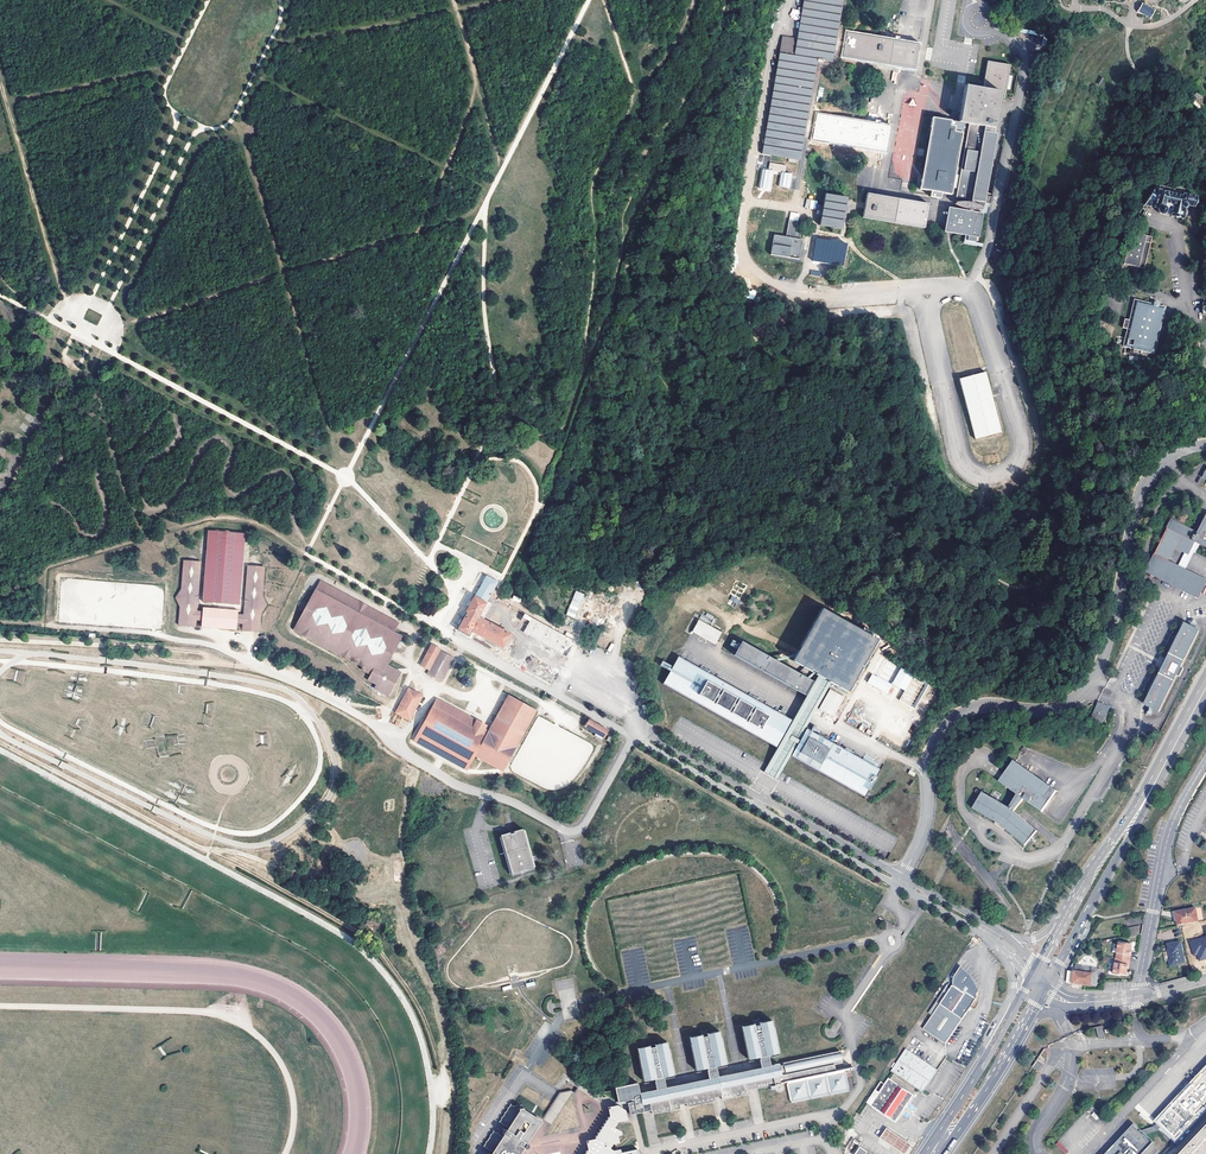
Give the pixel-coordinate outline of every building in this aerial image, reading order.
[(831,64),(842,0),(803,0),(792,57),(816,61),(821,62),(831,64)] [(1155,10),(1142,3),(1137,12),(1150,19),(1155,10)] [(792,8),(790,18),(799,20),(801,10),(792,8)] [(844,47),(842,57),(876,63),(914,70),(918,46),(895,42),(846,33),(845,43),(844,47)] [(777,55),(760,155),(799,161),(816,63),(820,64),(821,62),(816,61),(792,57),(790,57),(794,39),(780,36),(777,55)] [(1011,65),(987,61),(982,91),(1001,95),(1000,98),(1005,99),(1010,66),(1011,65)] [(958,75),(957,82),(964,83),(966,76),(958,75)] [(910,183),(920,109),(925,110),(929,80),(921,79),(919,91),(902,89),(891,178),(903,179),(902,182),(910,183)] [(983,129),(994,131),(1000,98),(1001,95),(982,91),(968,89),(966,99),(965,99),(962,114),(964,115),(962,125),(963,125),(968,126),(983,129)] [(853,147),(885,152),(889,128),(866,124),(816,116),(815,125),(812,140),(853,147)] [(940,195),(951,197),(952,188),(961,134),(963,125),(962,125),(949,123),(931,120),(919,191),(930,193),(929,198),(939,200),(940,195)] [(968,126),(963,125),(961,134),(952,188),(957,189),(956,199),(966,200),(965,202),(965,204),(954,205),(954,206),(964,210),(963,212),(947,210),(943,234),(966,237),(968,237),(967,242),(975,243),(976,239),(978,239),(982,215),(971,213),(971,211),(983,211),(983,208),(974,205),(974,204),(974,202),(985,204),(985,203),(990,204),(991,197),(986,196),(996,136),(993,135),(994,131),(983,129),(968,126)] [(787,165),(770,162),(768,170),(762,169),(759,188),(765,189),(771,190),(774,171),(781,172),(779,186),(790,188),(792,173),(785,172),(787,165)] [(1157,188),(1155,187),(1143,206),(1151,208),(1156,209),(1156,210),(1156,211),(1157,211),(1157,212),(1158,212),(1158,213),(1159,213),(1161,214),(1163,213),(1164,213),(1171,215),(1184,218),(1184,215),(1185,215),(1186,215),(1186,214),(1187,213),(1187,212),(1187,211),(1186,210),(1185,210),(1186,206),(1187,205),(1193,206),(1196,195),(1184,192),(1181,192),(1181,194),(1169,191),(1157,188)] [(820,226),(842,230),(848,199),(826,195),(824,205),(820,226)] [(932,206),(866,195),(863,216),(862,220),(927,231),(928,228),(932,206)] [(805,208),(816,209),(817,200),(806,199),(805,208)] [(789,220),(786,236),(782,236),(774,234),(773,243),(771,253),(789,257),(799,258),(800,251),(804,252),(805,244),(801,244),(802,239),(799,239),(801,230),(795,229),(797,221),(789,220)] [(1131,231),(1124,263),(1135,266),(1144,268),(1151,237),(1131,231)] [(846,244),(817,239),(814,261),(843,265),(846,244)] [(731,304),(735,282),(725,280),(721,302),(731,304)] [(771,299),(776,289),(770,286),(765,296),(771,299)] [(787,296),(777,290),(774,296),(784,301),(787,296)] [(1123,337),(1120,348),(1155,356),(1167,305),(1132,297),(1127,319),(1126,319),(1124,319),(1122,328),(1125,329),(1123,337)] [(968,376),(958,379),(974,440),(1001,433),(991,398),(985,372),(970,375),(968,376)] [(1167,530),(1157,549),(1155,555),(1145,573),(1160,581),(1199,600),(1205,585),(1205,580),(1186,570),(1179,566),(1170,562),(1176,549),(1185,554),(1189,556),(1196,544),(1194,543),(1199,534),(1172,520),(1167,530)] [(1205,549),(1205,520),(1199,534),(1194,543),(1196,544),(1199,545),(1205,549)] [(202,602),(238,605),(244,534),(207,531),(202,602)] [(1185,554),(1179,566),(1186,570),(1199,545),(1196,544),(1189,556),(1185,554)] [(236,630),(237,624),(242,624),(242,630),(260,631),(264,566),(246,565),(243,614),(238,613),(238,610),(202,607),(202,611),(196,611),(200,562),(184,560),(179,625),(195,626),(195,620),(201,620),(201,627),(236,630)] [(456,629),(468,635),(471,630),(473,632),(502,647),(510,634),(478,617),(480,613),(485,616),(491,606),(486,603),(486,602),(493,588),(497,581),(485,575),(480,585),(474,595),(473,594),(464,610),(465,611),(456,629)] [(400,623),(320,580),(315,589),(308,603),(303,600),(297,611),(302,614),(293,630),(371,672),(373,673),(369,680),(377,685),(375,688),(389,696),(402,672),(389,665),(404,636),(396,632),(400,623)] [(104,610),(105,627),(140,625),(139,621),(141,621),(141,617),(144,617),(143,611),(137,611),(136,608),(126,608),(126,622),(120,622),(119,591),(126,591),(125,582),(105,583),(106,599),(107,610),(104,610)] [(514,588),(510,585),(503,597),(508,599),(514,588)] [(574,618),(584,594),(576,591),(566,615),(574,618)] [(727,604),(736,608),(739,599),(731,596),(727,604)] [(822,678),(831,683),(848,692),(876,639),(821,608),(792,661),(818,675),(822,678)] [(567,657),(576,641),(531,617),(525,614),(522,618),(529,621),(523,633),(567,657)] [(700,619),(693,631),(716,644),(723,632),(700,619)] [(1165,659),(1163,658),(1161,662),(1159,667),(1160,668),(1142,705),(1157,712),(1176,675),(1179,676),(1183,668),(1180,667),(1199,630),(1183,622),(1165,659)] [(737,649),(740,643),(733,639),(730,645),(737,649)] [(742,641),(734,654),(805,695),(813,681),(742,641)] [(441,648),(431,643),(420,665),(429,670),(439,650),(441,648)] [(455,658),(439,650),(429,670),(427,674),(442,682),(455,658)] [(792,720),(679,656),(674,666),(670,672),(664,683),(777,747),(792,720)] [(867,684),(888,692),(892,683),(871,674),(867,684)] [(474,684),(474,681),(474,679),(473,677),(471,676),(469,675),(466,675),(464,677),(463,678),(462,680),(462,683),(463,685),(464,686),(467,687),(469,688),(471,687),(473,686),(474,684)] [(554,682),(555,679),(548,675),(545,680),(552,684),(554,682)] [(822,678),(818,675),(801,706),(777,748),(768,765),(764,772),(768,774),(788,739),(793,741),(797,743),(799,740),(795,737),(790,735),(822,678)] [(805,708),(790,735),(795,737),(799,740),(806,728),(814,713),(831,683),(822,678),(805,708)] [(409,720),(423,696),(409,688),(395,712),(409,720)] [(846,697),(831,689),(819,709),(834,717),(846,697)] [(517,746),(537,710),(509,694),(489,730),(486,729),(488,725),(436,697),(421,725),(413,740),(467,769),(474,757),(503,773),(517,746)] [(1099,703),(1091,718),(1103,724),(1110,708),(1099,703)] [(520,775),(533,782),(536,776),(536,771),(539,765),(542,763),(538,762),(538,752),(537,750),(537,743),(545,743),(548,737),(550,741),(553,735),(558,733),(561,727),(537,716),(533,726),(532,719),(525,734),(527,734),(520,748),(520,741),(512,759),(514,758),(514,759),(517,765),(511,767),(513,771),(520,770),(520,775)] [(588,719),(584,727),(604,738),(608,731),(608,730),(588,719)] [(880,769),(806,728),(799,740),(797,743),(790,756),(791,756),(865,797),(880,769)] [(793,741),(788,739),(768,774),(769,774),(773,776),(777,779),(781,772),(790,756),(797,743),(793,741)] [(1042,812),(1057,791),(1018,764),(1014,761),(1003,776),(1000,780),(999,782),(1017,795),(1008,808),(997,801),(989,796),(983,792),(973,809),(995,822),(1000,824),(1005,828),(1025,845),(1026,846),(1033,837),(1038,831),(1020,816),(1014,811),(1024,799),(1042,812)] [(523,827),(498,835),(509,875),(535,867),(533,861),(531,862),(529,857),(532,857),(523,827)] [(1176,925),(1179,924),(1196,921),(1193,907),(1174,911),(1176,925)] [(1139,926),(1126,929),(1128,937),(1141,935),(1139,926)] [(1189,940),(1194,956),(1197,955),(1198,961),(1205,959),(1205,935),(1189,940)] [(1181,941),(1167,944),(1172,966),(1186,963),(1181,941)] [(1132,945),(1126,944),(1124,945),(1119,944),(1116,959),(1129,961),(1131,953),(1132,945)] [(1129,961),(1116,959),(1114,975),(1120,976),(1122,975),(1127,976),(1128,968),(1129,961)] [(1074,972),(1068,971),(1067,982),(1074,983),(1097,986),(1098,975),(1103,975),(1104,969),(1076,965),(1075,971),(1074,971),(1074,972)] [(952,985),(940,1004),(952,1012),(956,1006),(966,1012),(975,998),(978,990),(979,988),(970,974),(960,966),(953,977),(953,984),(952,985)] [(520,976),(515,978),(517,987),(523,985),(520,976)] [(952,1012),(940,1004),(923,1028),(945,1043),(966,1012),(956,1006),(952,1012)] [(629,1108),(630,1114),(634,1113),(651,1109),(652,1113),(653,1113),(678,1108),(679,1107),(679,1103),(682,1103),(687,1102),(688,1106),(713,1101),(715,1100),(714,1097),(717,1096),(722,1095),(723,1099),(748,1094),(750,1093),(749,1089),(752,1088),(757,1087),(771,1085),(771,1088),(776,1087),(777,1089),(777,1090),(778,1090),(780,1090),(781,1090),(782,1090),(783,1089),(784,1088),(784,1086),(783,1085),(783,1084),(782,1084),(781,1083),(781,1082),(786,1081),(787,1082),(787,1084),(786,1084),(790,1101),(791,1100),(792,1103),(810,1099),(830,1095),(849,1091),(848,1089),(850,1089),(846,1071),(845,1071),(845,1069),(848,1069),(848,1070),(855,1069),(854,1066),(836,1070),(835,1063),(843,1062),(840,1051),(783,1062),(784,1065),(781,1065),(780,1063),(771,1065),(769,1055),(779,1053),(772,1020),(760,1022),(760,1023),(755,1024),(755,1023),(742,1026),(749,1058),(749,1059),(760,1057),(761,1062),(762,1067),(718,1076),(718,1071),(716,1066),(726,1064),(726,1063),(720,1031),(708,1034),(708,1035),(703,1036),(703,1035),(690,1037),(696,1070),(707,1067),(709,1073),(709,1078),(666,1086),(665,1082),(664,1076),(674,1075),(667,1041),(654,1043),(655,1044),(649,1045),(649,1044),(648,1044),(636,1046),(643,1081),(655,1078),(656,1084),(657,1088),(639,1092),(639,1088),(637,1082),(615,1086),(617,1100),(618,1101),(627,1100),(628,1104),(629,1108)] [(1096,1027),(1099,1037),(1105,1036),(1103,1026),(1096,1027)] [(891,1062),(937,1089),(952,1064),(907,1037),(891,1062)] [(1039,1071),(1043,1066),(1036,1061),(1033,1066),(1039,1071)] [(1153,1121),(1175,1142),(1205,1110),(1205,1067),(1153,1121)] [(895,1122),(913,1095),(887,1078),(883,1083),(880,1081),(866,1102),(895,1122)] [(483,1146),(491,1151),(489,1153),(488,1153),(485,1153),(519,1153),(523,1148),(524,1148),(528,1148),(528,1147),(527,1144),(526,1143),(539,1123),(541,1123),(540,1119),(538,1119),(533,1115),(531,1115),(530,1114),(522,1109),(522,1107),(522,1104),(513,1106),(512,1106),(510,1105),(499,1121),(507,1127),(505,1129),(504,1129),(501,1129),(501,1130),(501,1133),(502,1134),(501,1136),(493,1131),(483,1146)] [(637,1149),(631,1150),(621,1153),(620,1149),(618,1150),(614,1151),(609,1148),(612,1143),(616,1142),(619,1142),(617,1135),(621,1134),(621,1132),(614,1127),(614,1126),(618,1121),(626,1119),(627,1119),(626,1117),(625,1109),(617,1104),(608,1106),(609,1107),(608,1108),(608,1110),(609,1116),(608,1116),(606,1116),(607,1118),(608,1119),(607,1120),(606,1119),(604,1120),(605,1121),(606,1122),(605,1123),(604,1122),(602,1123),(603,1125),(604,1125),(603,1126),(602,1126),(600,1126),(600,1128),(602,1128),(601,1129),(600,1129),(598,1129),(598,1131),(599,1132),(598,1132),(596,1132),(596,1134),(597,1135),(597,1136),(596,1135),(594,1135),(594,1137),(595,1138),(587,1140),(587,1142),(586,1142),(588,1150),(587,1151),(586,1150),(584,1150),(585,1152),(586,1153),(585,1153),(584,1153),(582,1153),(638,1153),(637,1149)] [(1176,1153),(1205,1153),(1205,1123),(1176,1153)] [(1151,1144),(1133,1126),(1107,1153),(1141,1153),(1151,1144)] [(880,1139),(902,1153),(905,1153),(912,1145),(887,1129),(880,1139)] [(1056,1144),(1065,1153),(1068,1151),(1059,1141),(1056,1144)]
